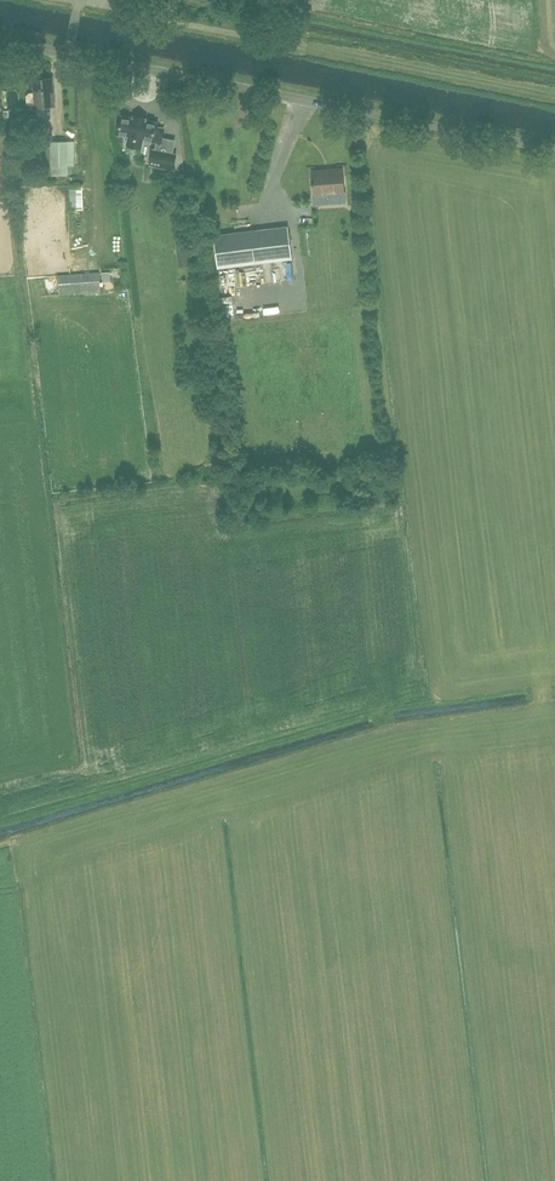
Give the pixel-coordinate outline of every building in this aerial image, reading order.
[(30,105),(36,105),(36,107),(54,106),(52,78),(34,79),(35,92),(29,93),(27,96),(27,103),(30,105)] [(52,108),(53,122),(65,121),(64,107),(52,108)] [(143,148),(144,139),(157,142),(156,150),(153,150),(150,164),(174,168),(176,154),(160,151),(164,128),(157,127),(158,123),(145,120),(146,118),(134,116),(134,118),(121,116),(117,134),(128,136),(126,145),(143,148)] [(74,142),(67,142),(51,142),(52,175),(67,175),(67,174),(72,174),(72,166),(75,166),(74,142)] [(345,204),(344,192),(343,169),(312,172),(314,194),(334,193),(335,205),(345,204)] [(89,183),(75,183),(76,211),(90,211),(89,183)] [(313,235),(324,235),(325,206),(314,206),(313,235)] [(218,268),(292,258),(288,227),(214,237),(218,268)] [(108,271),(109,292),(116,292),(115,271),(108,271)] [(59,295),(101,291),(100,273),(58,276),(59,295)]
